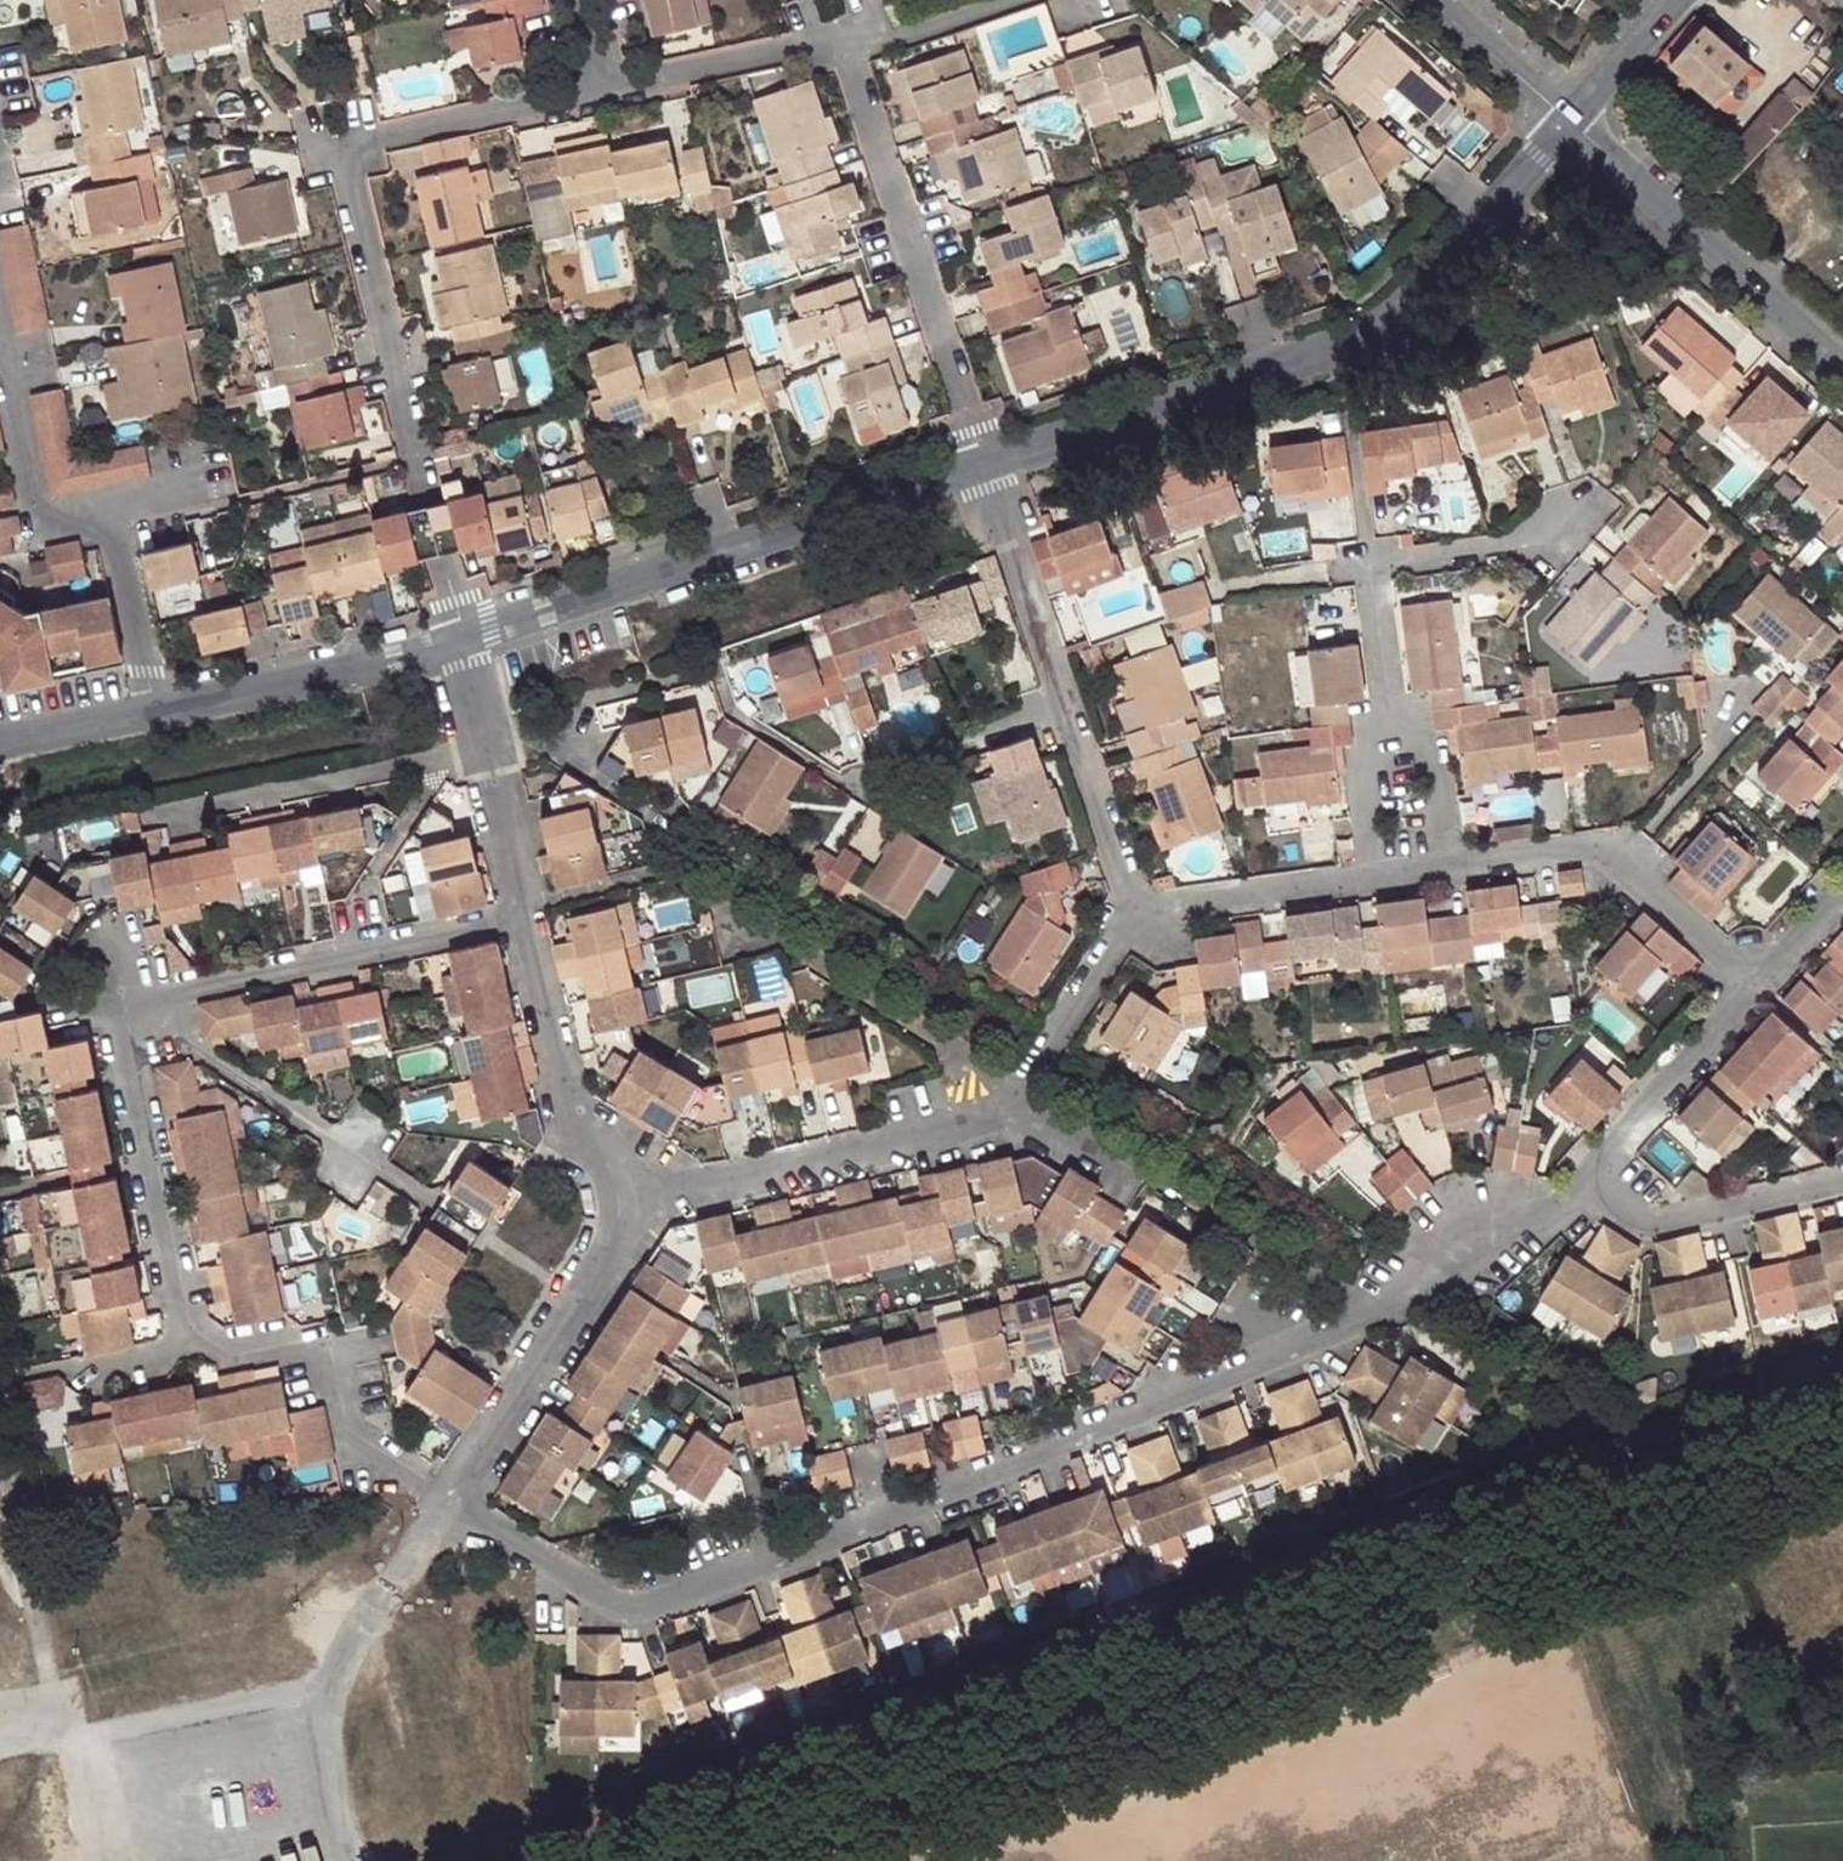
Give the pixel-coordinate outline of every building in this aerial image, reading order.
[(71,22),(66,0),(50,0),(55,25),(71,22)] [(71,22),(77,52),(127,41),(118,0),(66,0),(71,22)] [(243,0),(159,0),(171,55),(235,41),(230,19),(246,15),(245,8),(243,0)] [(245,8),(265,3),(269,22),(308,13),(337,7),(336,0),(243,0),(245,8)] [(454,9),(489,2),(497,0),(452,0),(454,9)] [(473,46),(479,69),(527,58),(518,16),(546,8),(544,0),(497,0),(489,2),(493,21),(469,25),(473,46)] [(704,27),(697,0),(645,0),(655,39),(704,27)] [(704,27),(719,23),(712,0),(697,0),(704,27)] [(1243,6),(1257,18),(1264,10),(1288,31),(1304,45),(1345,0),(1248,0),(1243,6)] [(1578,13),(1587,19),(1597,2),(1594,0),(1587,0),(1578,13)] [(1288,31),(1264,10),(1257,18),(1249,28),(1272,49),(1288,31)] [(313,35),(308,13),(269,22),(274,44),(313,35)] [(1695,18),(1694,16),(1659,55),(1670,65),(1705,26),(1695,18)] [(454,50),(473,46),(469,25),(450,30),(454,50)] [(1763,77),(1705,26),(1670,65),(1728,116),(1763,77)] [(1378,124),(1391,110),(1383,102),(1394,89),(1403,97),(1432,122),(1456,96),(1382,33),(1334,85),(1340,90),(1356,104),(1375,121),(1378,124)] [(351,40),(357,65),(366,63),(361,37),(351,40)] [(1098,54),(1101,63),(1117,58),(1115,49),(1098,54)] [(1081,112),(1088,110),(1115,101),(1119,113),(1158,101),(1141,50),(1117,58),(1101,63),(1098,54),(1065,64),(1066,68),(1075,94),(1081,112)] [(901,74),(910,96),(918,94),(922,107),(926,120),(920,123),(927,141),(973,127),(980,124),(974,105),(983,102),(967,52),(901,74)] [(153,74),(150,62),(149,56),(131,60),(134,72),(140,71),(141,75),(153,74)] [(86,102),(94,137),(126,129),(145,125),(134,72),(131,60),(79,72),(86,102)] [(163,75),(160,60),(150,62),(153,74),(154,77),(163,75)] [(1056,71),(1065,97),(1075,94),(1066,68),(1056,71)] [(1801,111),(1817,95),(1797,77),(1781,94),(1801,111)] [(821,119),(825,118),(813,80),(809,81),(753,100),(775,163),(779,162),(787,186),(837,170),(829,146),(821,119)] [(1394,89),(1383,102),(1391,110),(1403,97),(1394,89)] [(1336,95),(1352,110),(1356,104),(1340,90),(1336,95)] [(922,107),(918,94),(910,96),(915,110),(922,107)] [(1713,201),(1801,111),(1781,94),(1697,186),(1713,201)] [(1007,107),(999,110),(1001,118),(1011,115),(1019,112),(1015,98),(1005,101),(1007,107)] [(1119,113),(1115,101),(1088,110),(1096,132),(1122,123),(1119,113)] [(77,104),(85,139),(94,137),(86,102),(77,104)] [(1274,136),(1295,114),(1283,104),(1266,123),(1267,124),(1274,136)] [(1468,107),(1463,112),(1478,124),(1482,119),(1468,107)] [(1301,123),(1309,139),(1336,125),(1327,109),(1301,123)] [(1001,118),(998,119),(1000,124),(1013,120),(1011,115),(1001,118)] [(834,116),(825,118),(821,119),(829,146),(841,142),(834,116)] [(1348,119),(1336,125),(1309,139),(1304,142),(1345,216),(1388,194),(1385,188),(1358,140),(1348,119)] [(1375,121),(1365,133),(1402,169),(1414,155),(1378,124),(1375,121)] [(950,154),(959,179),(968,207),(1034,183),(1018,132),(979,145),(973,127),(927,141),(933,160),(939,158),(950,154)] [(126,129),(94,137),(85,139),(87,148),(128,139),(126,129)] [(557,142),(560,155),(609,143),(606,130),(557,142)] [(1365,133),(1358,140),(1385,188),(1402,169),(1365,133)] [(609,143),(611,153),(640,147),(638,136),(609,143)] [(150,156),(170,152),(168,147),(166,137),(147,141),(150,156)] [(428,165),(466,158),(461,138),(423,146),(428,165)] [(128,139),(87,148),(91,167),(133,160),(128,139)] [(621,196),(644,190),(679,182),(668,140),(640,147),(611,153),(618,182),(621,196)] [(611,153),(609,143),(560,155),(569,193),(618,182),(611,153)] [(683,151),(694,196),(712,191),(711,186),(702,147),(683,151)] [(946,183),(959,179),(950,154),(939,158),(946,183)] [(551,198),(569,193),(560,155),(543,158),(551,198)] [(150,220),(141,179),(151,176),(155,176),(150,156),(133,160),(91,167),(95,186),(88,188),(96,232),(150,220)] [(551,198),(543,158),(520,163),(529,203),(551,198)] [(1783,164),(1742,206),(1770,233),(1812,190),(1783,164)] [(426,213),(435,251),(485,239),(477,205),(470,174),(468,167),(418,179),(423,200),(426,213)] [(1211,259),(1201,228),(1199,220),(1214,215),(1205,186),(1199,167),(1181,172),(1189,199),(1140,214),(1156,265),(1181,257),(1185,268),(1211,259)] [(251,168),(203,179),(207,197),(231,192),(243,245),(300,232),(288,179),(254,186),(251,168)] [(837,170),(787,186),(792,199),(775,205),(794,260),(841,244),(832,217),(861,207),(852,180),(841,183),(837,170)] [(483,171),(470,174),(477,205),(490,202),(483,171)] [(160,218),(151,176),(141,179),(150,220),(160,218)] [(1238,224),(1241,233),(1252,265),(1302,248),(1282,188),(1234,203),(1227,180),(1205,186),(1214,215),(1217,223),(1219,231),(1238,224)] [(621,196),(618,182),(569,193),(573,207),(621,196)] [(681,190),(679,182),(644,190),(646,199),(681,190)] [(712,191),(716,209),(728,205),(733,203),(730,189),(711,186),(712,191)] [(1009,211),(1049,197),(1046,187),(1000,203),(1003,213),(1009,211)] [(86,234),(96,232),(88,188),(76,190),(86,234)] [(712,191),(694,196),(698,213),(716,209),(712,191)] [(1015,232),(982,244),(993,274),(1023,263),(1066,248),(1049,197),(1009,211),(1015,232)] [(416,215),(426,213),(423,200),(413,202),(416,215)] [(718,220),(731,217),(728,205),(716,209),(718,220)] [(571,208),(550,212),(555,235),(576,230),(571,208)] [(1199,220),(1201,228),(1217,223),(1214,215),(1199,220)] [(1219,231),(1222,239),(1241,233),(1238,224),(1219,231)] [(29,225),(0,231),(22,335),(51,331),(29,225)] [(441,281),(444,294),(437,296),(433,297),(442,332),(454,329),(457,345),(506,334),(519,331),(517,324),(502,328),(500,318),(492,285),(502,283),(493,247),(437,259),(441,281)] [(190,332),(176,263),(123,274),(128,294),(133,323),(126,325),(131,344),(183,334),(190,332)] [(1027,276),(1023,263),(993,274),(997,286),(1027,276)] [(118,296),(128,294),(123,274),(115,276),(118,296)] [(988,313),(1034,297),(1027,276),(997,286),(981,292),(988,313)] [(797,347),(838,334),(869,323),(855,278),(796,297),(802,316),(789,320),(797,347)] [(319,325),(315,309),(308,280),(260,291),(278,368),(290,365),(294,382),(330,372),(326,357),(338,352),(331,323),(319,325)] [(435,283),(437,296),(444,294),(441,281),(435,283)] [(502,283),(492,285),(500,318),(510,316),(502,283)] [(996,336),(1037,322),(1048,318),(1051,327),(1039,331),(1003,343),(1021,395),(1070,378),(1065,364),(1089,356),(1083,337),(1073,308),(1050,316),(1042,294),(1034,297),(988,313),(996,336)] [(327,307),(315,309),(319,325),(331,323),(327,307)] [(1736,390),(1746,379),(1732,367),(1738,359),(1679,307),(1643,348),(1674,375),(1702,399),(1716,412),(1736,390)] [(1039,331),(1051,327),(1048,318),(1037,322),(1039,331)] [(871,330),(869,323),(838,334),(840,341),(871,330)] [(650,330),(655,354),(669,351),(663,327),(650,330)] [(190,332),(183,334),(185,343),(209,338),(207,329),(190,332)] [(1083,337),(1089,356),(1108,350),(1102,330),(1083,337)] [(519,331),(506,334),(509,348),(522,345),(519,331)] [(115,366),(120,365),(124,383),(132,419),(198,404),(185,343),(183,334),(131,344),(112,348),(115,366)] [(506,334),(457,345),(462,364),(449,367),(450,371),(456,392),(462,415),(502,404),(499,393),(493,370),(490,359),(511,353),(509,348),(506,334)] [(601,422),(623,414),(625,421),(651,412),(655,424),(675,419),(659,371),(644,376),(632,337),(589,351),(601,385),(605,395),(592,399),(601,422)] [(1582,406),(1615,393),(1597,340),(1546,359),(1538,339),(1518,345),(1533,387),(1534,391),(1555,384),(1560,398),(1565,413),(1582,406)] [(898,379),(892,360),(900,357),(896,343),(846,359),(850,374),(842,376),(859,428),(884,419),(887,431),(913,423),(898,379)] [(707,418),(703,405),(719,401),(736,394),(741,408),(763,400),(758,388),(755,378),(746,354),(692,372),(689,362),(659,371),(675,419),(677,427),(707,418)] [(1065,364),(1070,378),(1094,370),(1089,356),(1065,364)] [(907,377),(900,357),(892,360),(898,379),(907,377)] [(507,366),(493,370),(499,393),(513,389),(507,366)] [(227,398),(280,385),(275,368),(256,373),(258,381),(225,390),(227,398)] [(335,391),(347,388),(341,370),(330,372),(335,391)] [(456,392),(450,371),(442,373),(447,395),(456,392)] [(755,378),(758,388),(779,381),(776,371),(755,378)] [(310,448),(358,437),(352,408),(347,388),(335,391),(330,372),(294,382),(287,383),(292,403),(299,401),(310,448)] [(1702,399),(1674,375),(1662,388),(1690,413),(1702,399)] [(1512,437),(1513,438),(1529,432),(1533,440),(1550,436),(1540,406),(1534,391),(1533,387),(1515,393),(1510,378),(1461,395),(1479,447),(1512,437)] [(1708,421),(1723,433),(1731,423),(1755,445),(1772,458),(1810,415),(1770,379),(1749,400),(1736,390),(1716,412),(1708,421)] [(758,388),(763,400),(773,397),(783,393),(779,381),(758,388)] [(118,422),(132,419),(124,383),(110,386),(118,422)] [(369,404),(364,383),(347,388),(352,408),(369,404)] [(1534,391),(1540,406),(1560,398),(1555,384),(1534,391)] [(589,389),(592,399),(605,395),(601,385),(589,389)] [(81,460),(66,388),(62,388),(35,394),(57,502),(155,481),(151,458),(148,446),(81,460)] [(1618,403),(1615,393),(1582,406),(1587,416),(1618,403)] [(741,408),(736,394),(719,401),(722,414),(741,408)] [(768,415),(778,412),(773,397),(763,400),(768,415)] [(628,428),(625,421),(623,414),(601,422),(606,435),(628,428)] [(889,437),(887,431),(884,419),(859,428),(864,444),(889,437)] [(1755,445),(1731,423),(1723,433),(1748,454),(1755,445)] [(1438,425),(1443,467),(1463,464),(1449,424),(1438,425)] [(1379,446),(1362,449),(1368,494),(1387,492),(1386,481),(1416,477),(1415,471),(1443,467),(1438,425),(1378,433),(1379,446)] [(1790,466),(1812,485),(1839,509),(1831,519),(1819,533),(1833,546),(1836,542),(1842,535),(1842,534),(1842,439),(1827,425),(1790,466)] [(443,434),(445,446),(470,441),(468,429),(443,434)] [(0,438),(0,457),(9,455),(5,437),(0,438)] [(1515,446),(1513,438),(1512,437),(1479,447),(1483,457),(1515,446)] [(1329,488),(1330,498),(1353,495),(1346,440),(1271,450),(1276,494),(1300,491),(1329,488)] [(433,449),(436,462),(475,453),(472,441),(470,441),(445,446),(433,449)] [(1154,484),(1184,473),(1178,455),(1148,466),(1154,484)] [(1224,459),(1185,473),(1184,473),(1154,484),(1170,528),(1198,518),(1200,525),(1241,510),(1224,459)] [(612,514),(594,464),(544,476),(560,538),(595,530),(592,519),(612,514)] [(1839,509),(1812,485),(1804,495),(1831,519),(1839,509)] [(1302,502),(1330,498),(1329,488),(1300,491),(1302,502)] [(20,508),(16,492),(0,494),(0,513),(20,508)] [(1389,503),(1387,492),(1368,494),(1370,506),(1389,503)] [(446,503),(457,554),(462,553),(497,544),(488,506),(485,493),(449,502),(446,503)] [(538,493),(524,496),(527,506),(541,502),(538,493)] [(527,506),(524,496),(488,506),(497,544),(500,555),(537,545),(536,541),(550,537),(541,502),(527,506)] [(280,509),(278,500),(263,504),(265,512),(280,509)] [(1653,595),(1665,581),(1688,556),(1708,534),(1672,500),(1656,519),(1629,548),(1615,562),(1653,595)] [(428,508),(409,512),(423,562),(441,558),(457,554),(446,503),(428,508)] [(244,508),(250,537),(256,535),(250,507),(244,508)] [(403,514),(375,521),(387,572),(419,563),(423,562),(409,512),(408,513),(403,514)] [(1047,541),(1030,546),(1042,582),(1060,576),(1113,557),(1101,524),(1057,538),(1048,514),(1039,517),(1047,541)] [(354,592),(373,587),(389,583),(387,572),(375,521),(373,515),(337,524),(342,540),(354,592)] [(1625,535),(1629,548),(1656,519),(1642,515),(1625,535)] [(0,522),(0,557),(16,553),(13,541),(26,536),(22,518),(0,522)] [(1173,535),(1200,525),(1198,518),(1170,528),(1173,535)] [(303,532),(307,549),(342,540),(337,524),(303,532)] [(65,543),(71,581),(92,576),(88,553),(86,539),(65,543)] [(320,600),(336,596),(354,592),(342,540),(307,549),(320,600)] [(140,554),(149,591),(203,578),(193,541),(140,554)] [(51,586),(71,581),(65,543),(44,548),(46,561),(51,586)] [(302,622),(306,638),(328,633),(324,617),(320,600),(307,549),(271,558),(278,588),(287,626),(302,622)] [(1695,563),(1688,556),(1665,581),(1673,588),(1695,563)] [(1121,579),(1113,557),(1060,576),(1068,598),(1121,579)] [(985,632),(978,613),(975,605),(991,599),(1008,593),(997,558),(977,564),(983,581),(914,605),(925,639),(926,642),(948,636),(950,643),(985,632)] [(38,589),(51,586),(46,561),(33,564),(38,589)] [(1653,595),(1615,562),(1603,577),(1598,574),(1572,603),(1546,633),(1590,672),(1618,641),(1643,613),(1656,597),(1654,596),(1653,595)] [(1572,603),(1598,574),(1590,566),(1584,574),(1574,565),(1561,580),(1570,589),(1564,596),(1572,603)] [(246,608),(243,597),(231,600),(227,583),(212,587),(210,576),(203,578),(208,597),(212,615),(246,608)] [(1763,639),(1793,665),(1798,659),(1813,672),(1842,640),(1768,577),(1736,615),(1763,639)] [(208,597),(203,578),(149,591),(153,609),(208,597)] [(1159,597),(1168,623),(1179,619),(1208,609),(1211,608),(1202,583),(1159,597)] [(356,600),(375,595),(373,587),(354,592),(356,600)] [(260,592),(269,630),(287,626),(278,588),(260,592)] [(22,688),(57,679),(55,672),(122,657),(111,598),(25,615),(13,607),(17,601),(0,589),(0,642),(10,648),(15,659),(22,688)] [(246,608),(252,634),(269,630),(260,592),(243,597),(246,608)] [(354,592),(336,596),(339,605),(356,600),(354,592)] [(159,628),(163,627),(196,619),(212,615),(208,597),(153,609),(158,628),(159,628)] [(1168,623),(1159,597),(1145,602),(1143,598),(1130,602),(1132,606),(1128,608),(1137,634),(1168,623)] [(991,599),(975,605),(978,613),(994,608),(991,599)] [(1431,712),(1467,707),(1464,686),(1460,658),(1452,603),(1400,609),(1413,693),(1428,691),(1431,712)] [(877,665),(892,660),(889,651),(925,639),(914,605),(827,634),(834,657),(841,677),(877,665)] [(252,634),(246,608),(212,615),(196,619),(206,656),(255,645),(252,634)] [(1183,631),(1209,622),(1208,609),(1179,619),(1183,631)] [(1649,619),(1643,613),(1618,641),(1625,647),(1649,619)] [(889,651),(892,660),(928,648),(926,642),(925,639),(889,651)] [(1786,673),(1793,665),(1763,639),(1756,647),(1786,673)] [(1065,649),(1068,658),(1082,653),(1090,650),(1087,641),(1065,649)] [(8,690),(22,688),(15,659),(10,648),(0,642),(0,658),(1,659),(8,690)] [(825,689),(827,696),(845,690),(841,677),(834,657),(815,663),(810,646),(770,660),(784,702),(825,689)] [(1090,650),(1082,653),(1088,670),(1105,664),(1099,647),(1090,650)] [(1354,647),(1307,652),(1311,686),(1313,704),(1307,705),(1311,730),(1348,725),(1345,702),(1361,698),(1354,647)] [(1173,650),(1123,665),(1135,699),(1146,731),(1125,738),(1134,762),(1180,746),(1190,743),(1186,733),(1183,721),(1196,717),(1173,650)] [(1298,688),(1311,686),(1307,652),(1293,653),(1298,688)] [(1469,657),(1460,658),(1464,686),(1473,684),(1469,657)] [(895,669),(892,660),(877,665),(880,674),(895,669)] [(1823,705),(1807,724),(1811,728),(1821,737),(1833,748),(1842,737),(1842,663),(1828,681),(1834,686),(1820,702),(1823,705)] [(1125,703),(1135,699),(1123,665),(1114,669),(1125,703)] [(1544,697),(1552,697),(1548,669),(1530,671),(1534,699),(1544,697)] [(1534,699),(1530,671),(1520,672),(1523,700),(1534,699)] [(1694,685),(1693,679),(1676,681),(1679,700),(1686,699),(1687,712),(1698,711),(1698,709),(1694,687),(1694,685)] [(1784,704),(1797,690),(1785,679),(1772,693),(1784,704)] [(1698,709),(1698,711),(1708,709),(1705,685),(1704,684),(1694,685),(1694,687),(1698,709)] [(787,710),(827,696),(825,689),(784,702),(787,710)] [(877,723),(865,689),(847,695),(859,730),(877,723)] [(1812,703),(1797,690),(1784,704),(1792,712),(1799,717),(1812,703)] [(1558,695),(1552,697),(1554,718),(1560,717),(1558,695)] [(1555,722),(1554,718),(1552,697),(1544,697),(1548,723),(1555,722)] [(1614,705),(1616,714),(1640,711),(1639,702),(1614,705)] [(1482,705),(1486,728),(1497,726),(1495,704),(1482,705)] [(1784,704),(1764,726),(1773,734),(1792,712),(1784,704)] [(1536,772),(1533,743),(1530,722),(1497,726),(1486,728),(1482,705),(1467,707),(1431,712),(1435,736),(1445,734),(1455,733),(1458,756),(1461,781),(1494,777),(1536,772)] [(673,764),(704,757),(710,756),(698,706),(661,715),(673,764)] [(1583,767),(1606,764),(1650,758),(1643,711),(1640,711),(1616,714),(1555,722),(1557,740),(1561,769),(1563,782),(1585,778),(1583,767)] [(673,764),(661,715),(628,723),(633,746),(639,772),(673,764)] [(628,723),(612,747),(613,751),(633,746),(628,723)] [(1243,780),(1247,808),(1303,800),(1339,796),(1336,777),(1332,747),(1340,746),(1350,745),(1348,725),(1311,730),(1308,730),(1310,750),(1258,757),(1260,778),(1243,780)] [(1811,728),(1795,746),(1806,755),(1821,737),(1811,728)] [(1198,729),(1186,733),(1190,743),(1202,739),(1198,729)] [(1448,757),(1458,756),(1455,733),(1445,734),(1448,757)] [(1813,787),(1819,792),(1842,765),(1842,756),(1833,748),(1821,737),(1806,755),(1795,746),(1790,742),(1759,779),(1795,809),(1803,799),(1813,787)] [(989,781),(1004,823),(1010,821),(1019,845),(1067,828),(1054,792),(1051,793),(1040,763),(1032,740),(991,753),(999,777),(989,781)] [(1533,743),(1536,772),(1561,769),(1557,740),(1533,743)] [(761,830),(763,831),(785,799),(806,768),(766,742),(725,807),(729,810),(761,830)] [(1180,746),(1187,764),(1196,760),(1190,743),(1180,746)] [(598,768),(628,789),(639,772),(633,746),(613,751),(612,747),(598,768)] [(1143,787),(1151,784),(1161,811),(1175,848),(1222,833),(1196,760),(1187,764),(1180,746),(1134,762),(1143,787)] [(1344,776),(1340,746),(1332,747),(1336,777),(1344,776)] [(708,773),(704,757),(673,764),(677,780),(708,773)] [(1651,766),(1650,758),(1606,764),(1608,773),(1651,766)] [(555,815),(591,807),(603,792),(569,771),(551,798),(555,815)] [(1495,785),(1494,777),(1461,781),(1463,790),(1495,785)] [(1237,809),(1247,808),(1243,780),(1233,781),(1237,809)] [(987,828),(1004,823),(989,781),(973,787),(987,828)] [(1810,803),(1819,792),(1813,787),(1803,799),(1810,803)] [(1340,805),(1339,796),(1303,800),(1304,809),(1340,805)] [(312,813),(319,849),(370,837),(383,846),(404,813),(383,799),(312,813)] [(794,805),(785,799),(763,831),(772,837),(794,805)] [(432,879),(481,867),(473,832),(459,835),(455,818),(436,803),(412,838),(424,847),(432,879)] [(144,828),(139,807),(123,811),(128,832),(144,828)] [(600,840),(591,807),(555,815),(544,818),(552,852),(600,840)] [(268,813),(270,822),(294,817),(292,808),(268,813)] [(753,844),(761,830),(729,810),(720,823),(753,844)] [(1166,851),(1175,848),(1161,811),(1152,814),(1166,851)] [(240,819),(242,828),(270,822),(268,813),(240,819)] [(312,813),(294,817),(270,822),(283,882),(304,878),(300,864),(321,858),(319,849),(312,813)] [(270,822),(242,828),(231,831),(234,844),(241,877),(264,872),(267,885),(283,882),(270,822)] [(1705,919),(1718,905),(1713,900),(1749,858),(1713,827),(1695,848),(1676,868),(1682,873),(1670,887),(1705,919)] [(155,828),(145,830),(149,848),(159,846),(155,828)] [(1494,848),(1534,842),(1532,828),(1492,834),(1494,848)] [(912,837),(900,829),(863,890),(904,915),(942,857),(912,837)] [(30,851),(63,849),(62,835),(29,837),(30,851)] [(189,840),(201,900),(244,891),(241,877),(234,844),(214,848),(212,835),(189,840)] [(1337,841),(1339,852),(1354,850),(1353,839),(1337,841)] [(158,897),(161,908),(201,900),(189,840),(171,844),(174,857),(151,862),(158,897)] [(600,840),(552,852),(556,870),(561,888),(609,876),(600,840)] [(1676,868),(1695,848),(1687,841),(1669,861),(1676,868)] [(113,856),(121,892),(123,904),(140,901),(158,897),(151,862),(149,848),(113,856)] [(800,880),(817,890),(835,860),(820,850),(800,880)] [(556,870),(552,852),(543,855),(548,872),(556,870)] [(840,853),(835,860),(817,890),(836,903),(860,865),(840,853)] [(72,864),(58,886),(79,901),(121,892),(113,856),(72,864)] [(1713,900),(1718,905),(1721,907),(1758,866),(1749,858),(1713,900)] [(1065,932),(1061,929),(1060,929),(1047,919),(1049,914),(1042,897),(1052,893),(1072,885),(1064,863),(1020,878),(1027,901),(987,965),(1033,996),(1056,961),(1050,957),(1065,932)] [(439,915),(489,903),(481,867),(432,879),(439,915)] [(69,916),(79,901),(58,886),(38,872),(11,913),(53,940),(59,931),(69,916)] [(1558,877),(1561,895),(1582,892),(1581,874),(1558,877)] [(421,919),(439,915),(432,879),(406,886),(409,895),(414,894),(421,919)] [(285,892),(289,908),(297,906),(294,890),(285,892)] [(1502,948),(1524,945),(1520,912),(1518,892),(1466,898),(1469,921),(1471,936),(1500,933),(1502,948)] [(1582,892),(1561,895),(1562,902),(1583,898),(1582,892)] [(1064,924),(1052,893),(1042,897),(1049,914),(1047,919),(1060,929),(1064,924)] [(161,908),(164,925),(204,917),(201,900),(161,908)] [(642,942),(633,902),(617,907),(627,946),(642,942)] [(627,946),(617,907),(616,905),(572,917),(578,937),(554,943),(559,962),(627,946)] [(1382,956),(1431,949),(1434,972),(1475,967),(1473,952),(1471,936),(1469,921),(1427,926),(1425,905),(1377,910),(1380,933),(1382,956)] [(1711,924),(1724,910),(1721,907),(1718,905),(1705,919),(1711,924)] [(1538,910),(1543,943),(1544,955),(1569,952),(1568,947),(1563,907),(1538,910)] [(1524,945),(1543,943),(1538,910),(1520,912),(1524,945)] [(1291,963),(1336,959),(1338,974),(1365,972),(1366,979),(1385,976),(1382,956),(1380,933),(1361,934),(1360,914),(1286,923),(1289,946),(1291,963)] [(1631,930),(1615,948),(1595,970),(1598,972),(1593,978),(1622,1005),(1627,999),(1628,1000),(1659,965),(1685,988),(1704,967),(1700,963),(1685,950),(1646,914),(1631,930)] [(1631,930),(1626,925),(1610,943),(1615,948),(1631,930)] [(1260,927),(1233,930),(1234,939),(1220,940),(1196,944),(1198,969),(1201,993),(1215,991),(1241,989),(1239,979),(1263,976),(1266,986),(1294,981),(1291,963),(1289,946),(1263,948),(1260,927)] [(0,928),(0,929),(0,985),(15,996),(25,980),(35,967),(42,955),(0,928)] [(1220,940),(1234,939),(1233,930),(1219,932),(1220,940)] [(1073,936),(1065,932),(1050,957),(1056,961),(1073,936)] [(1473,952),(1502,948),(1500,933),(1471,936),(1473,952)] [(1832,948),(1842,958),(1842,936),(1832,948)] [(456,972),(443,977),(447,995),(507,981),(498,941),(451,951),(456,972)] [(627,946),(632,970),(648,966),(642,942),(627,946)] [(591,997),(636,986),(632,970),(627,946),(559,962),(563,979),(578,976),(586,974),(589,988),(591,997)] [(1782,1007),(1818,1038),(1819,1039),(1836,1019),(1842,1025),(1842,958),(1832,948),(1819,963),(1824,968),(1812,981),(1805,988),(1801,984),(1781,1006),(1782,1007)] [(1385,976),(1385,978),(1434,972),(1431,949),(1382,956),(1385,976)] [(1294,986),(1339,982),(1338,974),(1336,959),(1291,963),(1294,981),(1294,986)] [(377,978),(375,968),(360,971),(362,981),(377,978)] [(1174,972),(1177,992),(1180,1019),(1204,1016),(1204,1010),(1201,993),(1198,969),(1174,972)] [(582,990),(589,988),(586,974),(578,976),(582,990)] [(1807,977),(1801,984),(1805,988),(1812,981),(1807,977)] [(384,1011),(380,990),(359,994),(357,981),(336,985),(347,1044),(389,1035),(384,1011)] [(507,981),(447,995),(452,1016),(466,1013),(471,1033),(509,1023),(516,1021),(507,981)] [(19,1014),(15,996),(0,985),(0,1018),(19,1014)] [(347,1044),(336,985),(319,988),(322,1001),(298,1006),(308,1053),(347,1044)] [(593,1031),(597,1050),(636,1041),(631,1024),(649,1019),(641,985),(636,986),(591,997),(596,1016),(599,1030),(593,1031)] [(1204,1010),(1216,1009),(1215,991),(1201,993),(1204,1010)] [(1171,1016),(1141,1064),(1144,1066),(1154,1072),(1183,1026),(1205,1023),(1204,1016),(1180,1019),(1177,992),(1162,994),(1155,1006),(1171,1016)] [(253,993),(233,997),(241,1033),(260,1029),(255,1002),(253,993)] [(1155,1006),(1133,993),(1123,1009),(1111,1028),(1103,1040),(1123,1053),(1141,1064),(1171,1016),(1155,1006)] [(298,1006),(296,994),(255,1002),(260,1029),(264,1046),(284,1042),(288,1056),(308,1053),(298,1006)] [(233,997),(217,1001),(225,1037),(241,1033),(233,997)] [(200,1004),(208,1040),(215,1039),(225,1037),(217,1001),(200,1004)] [(1111,1028),(1123,1009),(1113,1002),(1100,1022),(1111,1028)] [(19,1014),(0,1018),(0,1055),(6,1054),(50,1045),(46,1026),(42,1010),(19,1014)] [(747,1019),(752,1040),(788,1031),(783,1010),(747,1019)] [(590,1018),(593,1031),(599,1030),(596,1016),(590,1018)] [(1747,1099),(1756,1107),(1781,1079),(1807,1049),(1769,1016),(1719,1074),(1747,1099)] [(516,1021),(509,1023),(515,1046),(531,1042),(525,1019),(516,1021)] [(752,1040),(747,1019),(714,1026),(719,1048),(752,1040)] [(531,1042),(515,1046),(509,1023),(471,1033),(463,1035),(473,1078),(535,1062),(531,1042)] [(783,1083),(798,1079),(816,1075),(808,1041),(804,1027),(788,1031),(752,1040),(764,1088),(783,1083)] [(816,1075),(817,1082),(834,1077),(849,1073),(872,1067),(862,1027),(808,1041),(816,1075)] [(444,1039),(455,1082),(473,1078),(463,1035),(444,1039)] [(16,1103),(32,1176),(71,1167),(104,1160),(111,1159),(97,1088),(88,1090),(55,1097),(52,1081),(85,1075),(93,1073),(86,1038),(83,1039),(50,1045),(6,1054),(16,1103)] [(728,1081),(731,1095),(764,1088),(752,1040),(719,1048),(728,1081)] [(638,1122),(671,1067),(637,1046),(636,1041),(597,1050),(602,1066),(622,1079),(612,1095),(625,1104),(621,1112),(638,1122)] [(308,1053),(312,1074),(351,1066),(347,1044),(308,1053)] [(1807,1049),(1781,1079),(1790,1087),(1817,1058),(1807,1049)] [(1144,1066),(1141,1064),(1123,1053),(1118,1061),(1138,1074),(1144,1066)] [(16,1103),(6,1054),(0,1055),(0,1106),(16,1103)] [(161,1085),(196,1078),(194,1067),(192,1059),(157,1065),(161,1085)] [(1442,1125),(1445,1135),(1466,1128),(1464,1121),(1471,1119),(1493,1112),(1480,1061),(1428,1075),(1437,1107),(1439,1114),(1442,1125)] [(473,1078),(482,1115),(483,1121),(516,1113),(527,1109),(522,1086),(535,1083),(539,1081),(535,1062),(473,1078)] [(1558,1117),(1565,1110),(1576,1120),(1591,1133),(1622,1099),(1602,1082),(1581,1062),(1544,1103),(1558,1117)] [(704,1088),(671,1067),(638,1122),(654,1132),(658,1124),(671,1132),(682,1116),(699,1126),(718,1123),(708,1087),(704,1088)] [(1425,1130),(1442,1125),(1439,1114),(1437,1107),(1428,1075),(1426,1068),(1367,1084),(1378,1123),(1420,1111),(1425,1130)] [(1615,1068),(1602,1082),(1622,1099),(1633,1086),(1615,1068)] [(852,1087),(849,1073),(834,1077),(838,1091),(852,1087)] [(1747,1099),(1719,1074),(1679,1121),(1712,1151),(1741,1118),(1735,1113),(1747,1099)] [(88,1090),(85,1075),(52,1081),(55,1097),(88,1090)] [(199,1092),(196,1078),(161,1085),(164,1100),(199,1093),(199,1092)] [(464,1119),(482,1115),(473,1078),(455,1082),(464,1119)] [(801,1091),(798,1079),(783,1083),(787,1095),(801,1091)] [(400,1087),(401,1095),(429,1088),(427,1081),(400,1087)] [(718,1123),(737,1119),(735,1113),(731,1095),(728,1081),(708,1087),(718,1123)] [(227,1131),(242,1128),(236,1100),(218,1088),(199,1092),(199,1093),(203,1111),(222,1107),(227,1131)] [(731,1095),(735,1113),(768,1104),(764,1088),(731,1095)] [(203,1111),(199,1093),(164,1100),(168,1118),(176,1116),(178,1116),(203,1111)] [(1332,1134),(1338,1141),(1354,1128),(1332,1101),(1316,1113),(1301,1094),(1263,1123),(1294,1163),(1332,1134)] [(527,1109),(516,1113),(522,1138),(539,1148),(547,1137),(540,1106),(527,1109)] [(180,1129),(186,1159),(246,1146),(242,1128),(227,1131),(222,1107),(203,1111),(178,1116),(180,1129)] [(1569,1127),(1576,1120),(1565,1110),(1558,1117),(1569,1127)] [(1754,1131),(1741,1118),(1712,1151),(1726,1163),(1754,1131)] [(1471,1119),(1464,1121),(1466,1128),(1473,1126),(1471,1119)] [(1338,1141),(1345,1150),(1361,1138),(1354,1128),(1338,1141)] [(1518,1135),(1517,1143),(1537,1146),(1540,1131),(1519,1128),(1518,1135)] [(186,1159),(180,1129),(170,1131),(176,1161),(186,1159)] [(1487,1173),(1511,1176),(1517,1143),(1518,1135),(1494,1131),(1487,1173)] [(1261,1151),(1271,1144),(1262,1132),(1252,1139),(1261,1151)] [(1306,1179),(1345,1150),(1338,1141),(1332,1134),(1294,1163),(1306,1179)] [(1537,1146),(1517,1143),(1511,1176),(1531,1180),(1537,1146)] [(246,1146),(186,1159),(192,1187),(195,1200),(240,1189),(236,1169),(250,1166),(246,1146)] [(987,1200),(990,1213),(1032,1204),(1032,1192),(1051,1166),(1036,1156),(1014,1161),(1013,1155),(979,1163),(982,1175),(982,1179),(987,1200)] [(472,1158),(450,1189),(494,1218),(514,1187),(472,1158)] [(192,1187),(186,1159),(176,1161),(182,1189),(192,1187)] [(106,1167),(104,1160),(71,1167),(73,1174),(76,1185),(108,1179),(106,1167)] [(1408,1160),(1391,1175),(1412,1202),(1430,1187),(1408,1160)] [(965,1167),(968,1178),(982,1175),(979,1163),(965,1167)] [(1051,1166),(1032,1192),(1032,1204),(1045,1211),(1066,1176),(1051,1166)] [(965,1167),(938,1173),(949,1222),(978,1216),(974,1204),(969,1182),(968,1178),(965,1167)] [(1045,1211),(1073,1231),(1076,1227),(1091,1236),(1112,1205),(1094,1195),(1100,1187),(1072,1168),(1066,1176),(1045,1211)] [(1396,1214),(1412,1202),(1391,1175),(1386,1168),(1370,1181),(1396,1214)] [(949,1222),(938,1173),(920,1177),(919,1178),(923,1192),(924,1201),(902,1206),(910,1241),(913,1251),(933,1247),(954,1242),(949,1222)] [(37,1194),(43,1228),(51,1264),(61,1314),(76,1311),(139,1298),(133,1268),(130,1263),(126,1264),(92,1270),(89,1255),(122,1249),(129,1247),(115,1177),(108,1179),(76,1185),(37,1194)] [(388,1185),(378,1178),(368,1192),(378,1199),(388,1185)] [(854,1184),(869,1251),(910,1241),(902,1206),(902,1205),(900,1198),(876,1202),(871,1180),(854,1184)] [(819,1216),(830,1261),(869,1251),(854,1184),(837,1188),(836,1189),(839,1202),(841,1211),(835,1212),(819,1216)] [(494,1218),(450,1189),(445,1185),(442,1191),(448,1196),(440,1207),(482,1235),(494,1218)] [(240,1189),(195,1200),(203,1241),(212,1239),(249,1232),(244,1210),(258,1206),(255,1186),(240,1189)] [(924,1201),(923,1192),(900,1198),(902,1205),(902,1206),(924,1201)] [(24,1232),(28,1231),(43,1228),(37,1194),(18,1198),(24,1232)] [(184,1202),(193,1243),(203,1241),(195,1200),(184,1202)] [(773,1204),(789,1271),(830,1261),(819,1216),(795,1221),(789,1200),(773,1204)] [(990,1213),(987,1200),(974,1204),(978,1216),(990,1213)] [(832,1204),(835,1212),(841,1211),(839,1202),(832,1204)] [(744,1264),(748,1281),(789,1271),(773,1204),(755,1208),(759,1230),(737,1236),(744,1264)] [(1032,1204),(990,1213),(995,1232),(1036,1222),(1032,1204)] [(1127,1215),(1112,1205),(1091,1236),(1107,1247),(1127,1215)] [(424,1221),(427,1223),(470,1253),(480,1238),(482,1235),(440,1207),(438,1210),(433,1219),(427,1216),(424,1221)] [(1800,1209),(1778,1214),(1786,1249),(1808,1244),(1800,1209)] [(1061,1246),(1073,1231),(1045,1211),(1035,1227),(1061,1246)] [(697,1222),(709,1271),(744,1264),(737,1236),(732,1213),(697,1222)] [(1766,1253),(1786,1249),(1778,1214),(1758,1219),(1766,1253)] [(1150,1259),(1171,1272),(1189,1243),(1148,1218),(1129,1245),(1150,1259)] [(674,1227),(662,1246),(704,1273),(709,1271),(697,1222),(674,1227)] [(470,1253),(427,1223),(406,1253),(450,1282),(470,1253)] [(1624,1236),(1605,1224),(1588,1254),(1606,1265),(1624,1236)] [(1820,1230),(1825,1249),(1834,1287),(1842,1285),(1842,1225),(1820,1230)] [(35,1268),(51,1264),(43,1228),(28,1231),(35,1268)] [(270,1258),(265,1234),(263,1229),(249,1232),(212,1239),(217,1264),(208,1267),(212,1283),(273,1271),(270,1258)] [(1688,1268),(1709,1263),(1702,1232),(1680,1237),(1688,1268)] [(1606,1265),(1623,1275),(1641,1246),(1624,1236),(1606,1265)] [(1680,1237),(1661,1242),(1668,1274),(1688,1268),(1680,1237)] [(954,1242),(933,1247),(936,1262),(957,1257),(954,1242)] [(1178,1269),(1200,1282),(1215,1257),(1193,1244),(1178,1269)] [(1786,1249),(1788,1257),(1810,1252),(1808,1244),(1786,1249)] [(662,1246),(634,1286),(676,1315),(704,1273),(662,1246)] [(126,1264),(122,1249),(89,1255),(92,1270),(126,1264)] [(1766,1253),(1767,1261),(1788,1257),(1786,1249),(1766,1253)] [(1825,1249),(1810,1252),(1788,1257),(1800,1307),(1837,1298),(1834,1287),(1825,1249)] [(869,1251),(830,1261),(834,1277),(834,1279),(874,1269),(869,1251)] [(407,1298),(393,1320),(397,1337),(435,1329),(432,1313),(445,1315),(461,1290),(450,1282),(406,1253),(386,1284),(407,1298)] [(1601,1273),(1583,1262),(1569,1253),(1542,1297),(1574,1317),(1601,1273)] [(1588,1254),(1583,1262),(1601,1273),(1606,1265),(1588,1254)] [(1800,1307),(1788,1257),(1767,1261),(1752,1265),(1764,1315),(1800,1307)] [(1162,1288),(1173,1295),(1183,1280),(1171,1272),(1150,1259),(1140,1274),(1120,1262),(1101,1291),(1143,1318),(1162,1288)] [(789,1271),(793,1287),(834,1277),(830,1261),(789,1271)] [(1711,1271),(1709,1263),(1688,1268),(1689,1276),(1711,1271)] [(1618,1284),(1623,1275),(1606,1265),(1601,1273),(1618,1284)] [(1668,1274),(1669,1281),(1689,1276),(1688,1268),(1668,1274)] [(1738,1321),(1726,1268),(1711,1271),(1689,1276),(1702,1329),(1738,1321)] [(273,1271),(212,1283),(217,1302),(225,1300),(231,1325),(283,1314),(273,1271)] [(1605,1336),(1632,1292),(1618,1284),(1601,1273),(1574,1317),(1605,1336)] [(1689,1276),(1669,1281),(1653,1285),(1665,1337),(1702,1329),(1689,1276)] [(614,1317),(639,1332),(662,1347),(682,1319),(676,1315),(634,1286),(614,1317)] [(1111,1338),(1125,1347),(1143,1318),(1101,1291),(1083,1319),(1076,1315),(1057,1319),(1061,1336),(1071,1334),(1101,1354),(1111,1338)] [(1024,1339),(1027,1354),(1060,1346),(1067,1374),(1090,1369),(1101,1354),(1071,1334),(1061,1336),(1057,1319),(1051,1295),(1015,1304),(1018,1317),(1024,1339)] [(139,1298),(76,1311),(81,1335),(85,1356),(132,1347),(126,1322),(143,1318),(139,1298)] [(1000,1307),(1003,1321),(1018,1317),(1015,1304),(1000,1307)] [(966,1316),(978,1365),(1012,1357),(1009,1342),(1003,1321),(1000,1307),(966,1316)] [(65,1338),(81,1335),(76,1311),(61,1314),(65,1338)] [(940,1333),(950,1372),(978,1365),(966,1316),(938,1322),(940,1333)] [(636,1336),(639,1332),(614,1317),(611,1321),(608,1327),(632,1342),(636,1336)] [(1143,1318),(1125,1347),(1139,1356),(1157,1327),(1143,1318)] [(662,1347),(673,1354),(693,1325),(682,1319),(662,1347)] [(655,1358),(632,1342),(608,1327),(590,1353),(631,1381),(637,1385),(655,1358)] [(420,1369),(409,1387),(441,1409),(468,1367),(440,1347),(435,1329),(397,1337),(401,1354),(420,1369)] [(660,1351),(662,1347),(639,1332),(636,1336),(632,1342),(655,1358),(660,1351)] [(912,1339),(925,1387),(952,1381),(950,1372),(940,1333),(912,1339)] [(885,1345),(882,1335),(855,1342),(866,1390),(894,1384),(885,1345)] [(896,1393),(913,1389),(925,1387),(912,1339),(885,1345),(894,1384),(896,1393)] [(1027,1354),(1024,1339),(1009,1342),(1012,1357),(1027,1354)] [(822,1350),(833,1398),(866,1390),(855,1342),(822,1350)] [(1351,1365),(1382,1384),(1393,1366),(1362,1346),(1351,1365)] [(1488,1364),(1472,1352),(1463,1364),(1479,1376),(1488,1364)] [(574,1406),(602,1424),(631,1381),(590,1353),(570,1383),(583,1392),(574,1406)] [(1399,1370),(1388,1388),(1431,1415),(1447,1425),(1467,1393),(1408,1356),(1399,1370)] [(982,1381),(1016,1373),(1012,1357),(978,1365),(982,1381)] [(668,1366),(655,1358),(637,1385),(650,1393),(668,1366)] [(982,1381),(978,1365),(950,1372),(952,1381),(955,1391),(983,1384),(982,1381)] [(1339,1384),(1370,1402),(1382,1384),(1351,1365),(1339,1384)] [(1393,1366),(1382,1384),(1388,1388),(1399,1370),(1393,1366)] [(468,1367),(441,1409),(469,1428),(495,1386),(468,1367)] [(253,1371),(236,1374),(248,1437),(272,1431),(291,1427),(288,1414),(285,1397),(281,1381),(257,1386),(253,1371)] [(804,1414),(794,1372),(738,1386),(746,1417),(749,1428),(804,1414)] [(226,1441),(248,1437),(236,1374),(218,1377),(220,1394),(196,1399),(202,1428),(204,1440),(205,1446),(226,1441)] [(1286,1383),(1298,1418),(1318,1410),(1305,1376),(1286,1383)] [(27,1404),(52,1398),(48,1379),(23,1385),(27,1404)] [(162,1449),(180,1445),(177,1432),(202,1428),(196,1399),(192,1383),(169,1387),(151,1391),(162,1449)] [(1265,1391),(1279,1425),(1298,1418),(1286,1383),(1265,1391)] [(896,1393),(894,1384),(866,1390),(872,1412),(899,1406),(896,1393)] [(1370,1402),(1377,1406),(1388,1388),(1382,1384),(1370,1402)] [(1388,1388),(1377,1406),(1368,1421),(1411,1447),(1431,1415),(1388,1388)] [(902,1415),(918,1412),(913,1389),(896,1393),(899,1406),(902,1415)] [(143,1452),(162,1449),(151,1391),(133,1394),(111,1399),(119,1444),(141,1440),(143,1452)] [(73,1470),(105,1463),(122,1460),(121,1456),(119,1444),(111,1399),(90,1402),(94,1419),(64,1426),(73,1470)] [(1213,1410),(1226,1445),(1246,1438),(1234,1403),(1213,1410)] [(552,1411),(532,1441),(566,1463),(573,1468),(602,1424),(574,1406),(565,1419),(552,1411)] [(327,1424),(324,1407),(288,1414),(291,1427),(292,1431),(327,1424)] [(1194,1418),(1207,1452),(1226,1445),(1213,1410),(1194,1418)] [(1298,1418),(1301,1425),(1321,1418),(1318,1410),(1298,1418)] [(1354,1460),(1336,1413),(1321,1418),(1301,1425),(1318,1474),(1354,1460)] [(804,1414),(749,1428),(749,1429),(753,1447),(789,1439),(791,1445),(811,1440),(804,1414)] [(978,1415),(962,1419),(971,1457),(987,1453),(980,1424),(978,1415)] [(746,1417),(734,1420),(737,1432),(749,1429),(749,1428),(746,1417)] [(1279,1425),(1282,1432),(1301,1425),(1298,1418),(1279,1425)] [(971,1457),(962,1419),(944,1423),(945,1426),(954,1461),(971,1457)] [(737,1432),(734,1420),(718,1440),(701,1428),(669,1476),(703,1498),(725,1466),(734,1452),(730,1447),(737,1432)] [(292,1431),(296,1450),(331,1442),(327,1424),(292,1431)] [(1301,1425),(1282,1432),(1264,1439),(1280,1478),(1283,1487),(1318,1474),(1301,1425)] [(177,1432),(180,1445),(204,1440),(202,1428),(177,1432)] [(277,1455),(272,1431),(248,1437),(251,1455),(252,1460),(277,1455)] [(924,1431),(906,1435),(887,1440),(891,1456),(928,1448),(924,1431)] [(1144,1441),(1157,1475),(1177,1468),(1164,1434),(1144,1441)] [(251,1455),(248,1437),(226,1441),(230,1460),(251,1455)] [(1226,1445),(1229,1452),(1249,1444),(1246,1438),(1226,1445)] [(1280,1478),(1264,1439),(1249,1444),(1229,1452),(1243,1492),(1280,1478)] [(119,1444),(121,1456),(143,1452),(141,1440),(119,1444)] [(536,1511),(566,1463),(532,1441),(501,1488),(536,1511)] [(1124,1448),(1136,1483),(1157,1475),(1144,1441),(1124,1448)] [(335,1457),(331,1442),(296,1450),(299,1465),(335,1457)] [(1207,1452),(1209,1459),(1229,1452),(1226,1445),(1207,1452)] [(932,1466),(928,1448),(891,1456),(896,1474),(932,1466)] [(809,1459),(813,1476),(849,1468),(845,1450),(815,1457),(809,1459)] [(1229,1452),(1209,1459),(1194,1465),(1198,1476),(1208,1504),(1243,1492),(1229,1452)] [(109,1480),(105,1463),(73,1470),(77,1487),(109,1480)] [(1193,1463),(1190,1464),(1192,1470),(1195,1477),(1198,1476),(1194,1465),(1193,1463)] [(849,1468),(813,1476),(817,1493),(853,1484),(849,1468)] [(1157,1475),(1159,1483),(1179,1475),(1177,1468),(1157,1475)] [(1198,1476),(1195,1477),(1192,1470),(1179,1475),(1159,1483),(1177,1531),(1213,1518),(1208,1504),(1198,1476)] [(1136,1483),(1139,1490),(1159,1483),(1157,1475),(1136,1483)] [(1162,1562),(1185,1554),(1184,1551),(1177,1531),(1159,1483),(1139,1490),(1124,1495),(1134,1524),(1141,1544),(1154,1539),(1162,1562)] [(1083,1554),(1120,1540),(1117,1530),(1106,1503),(1100,1487),(1063,1500),(1083,1554)] [(1134,1524),(1124,1495),(1114,1499),(1125,1527),(1134,1524)] [(1106,1503),(1117,1530),(1125,1527),(1114,1499),(1106,1503)] [(1028,1514),(1047,1567),(1083,1554),(1063,1500),(1028,1514)] [(65,1520),(65,1514),(50,1515),(52,1524),(65,1520)] [(1028,1514),(991,1527),(996,1540),(1006,1568),(1011,1580),(1047,1567),(1028,1514)] [(948,1604),(983,1591),(968,1550),(963,1537),(928,1551),(948,1604)] [(1006,1568),(996,1540),(982,1545),(993,1573),(1006,1568)] [(968,1550),(983,1591),(998,1585),(993,1573),(982,1545),(968,1550)] [(914,1617),(920,1634),(954,1621),(948,1604),(928,1551),(894,1563),(914,1617)] [(894,1563),(856,1577),(865,1602),(876,1631),(914,1617),(894,1563)] [(797,1579),(809,1612),(829,1605),(817,1572),(797,1579)] [(778,1587),(790,1619),(809,1612),(797,1579),(778,1587)] [(573,1623),(573,1602),(562,1595),(562,1622),(573,1623)] [(737,1639),(756,1632),(744,1599),(726,1606),(737,1639)] [(876,1631),(865,1602),(856,1604),(867,1634),(876,1631)] [(867,1634),(856,1604),(847,1608),(858,1638),(867,1634)] [(809,1612),(812,1621),(832,1613),(829,1605),(809,1612)] [(726,1606),(705,1613),(718,1646),(737,1639),(726,1606)] [(829,1668),(865,1655),(858,1638),(847,1608),(832,1613),(812,1621),(829,1668)] [(790,1619),(793,1628),(812,1621),(809,1612),(790,1619)] [(883,1648),(920,1634),(914,1617),(876,1631),(883,1648)] [(812,1621),(793,1628),(775,1634),(790,1672),(793,1681),(829,1668),(812,1621)] [(737,1639),(740,1647),(759,1640),(756,1632),(737,1639)] [(574,1633),(573,1670),(594,1670),(595,1634),(574,1633)] [(595,1634),(594,1670),(615,1670),(615,1634),(595,1634)] [(775,1634),(759,1640),(740,1647),(754,1686),(790,1672),(775,1634)] [(650,1675),(663,1708),(680,1702),(701,1694),(715,1689),(704,1661),(696,1639),(661,1651),(667,1669),(650,1675)] [(718,1646),(721,1654),(740,1647),(737,1639),(718,1646)] [(754,1686),(740,1647),(721,1654),(704,1661),(715,1689),(718,1699),(754,1686)] [(573,1670),(573,1678),(594,1678),(594,1670),(573,1670)] [(594,1670),(594,1678),(614,1678),(615,1670),(594,1670)] [(630,1682),(629,1720),(663,1708),(650,1675),(630,1682)] [(556,1677),(555,1732),(593,1733),(594,1678),(573,1678),(556,1677)] [(630,1733),(629,1720),(630,1682),(630,1679),(614,1678),(594,1678),(593,1733),(630,1733)] [(718,1699),(723,1710),(758,1697),(754,1686),(718,1699)] [(701,1694),(680,1702),(686,1719),(707,1711),(701,1694)] [(555,1750),(593,1751),(593,1733),(555,1732),(555,1750)] [(605,1738),(606,1749),(643,1744),(641,1732),(605,1738)] [(1737,1757),(1713,1759),(1714,1768),(1738,1766),(1737,1757)]
